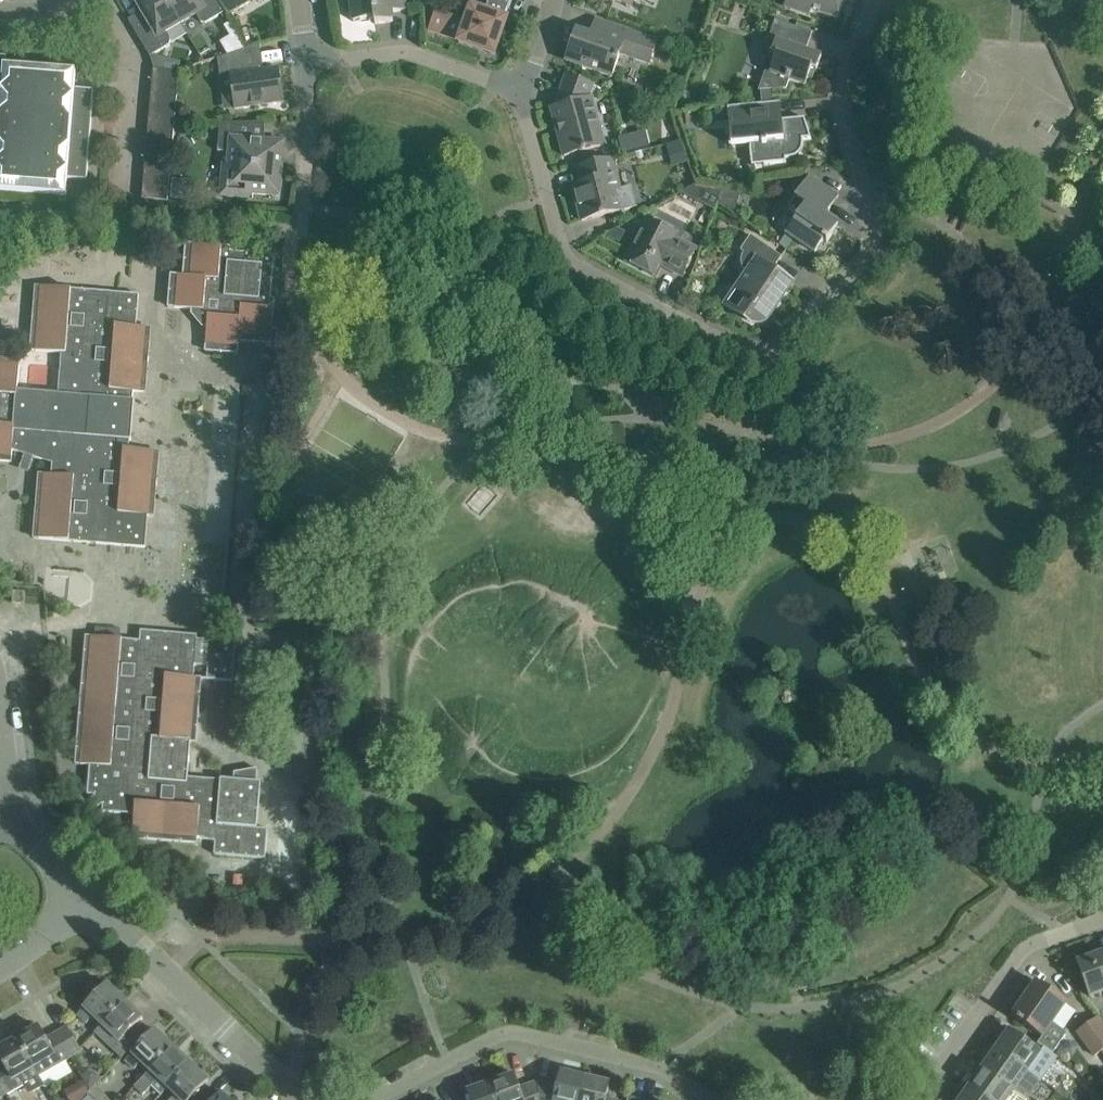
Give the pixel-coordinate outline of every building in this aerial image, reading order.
[(180,23),(167,0),(136,0),(142,11),(128,19),(150,56),(169,45),(170,40),(165,32),(180,23)] [(218,0),(167,0),(180,23),(196,14),(200,22),(205,23),(225,12),(218,0)] [(225,12),(227,16),(228,15),(251,2),(250,0),(218,0),(225,12)] [(353,21),(374,18),(375,23),(393,21),(392,12),(406,10),(405,0),(350,0),(353,21)] [(486,11),(471,6),(465,21),(435,10),(429,29),(459,40),(458,42),(494,55),(507,19),(505,18),(511,0),(490,0),(486,11)] [(785,6),(809,15),(811,9),(836,18),(842,0),(787,0),(785,6)] [(791,25),(775,19),(768,38),(775,41),(771,53),(776,55),(770,72),(765,70),(758,90),(786,88),(789,79),(805,85),(811,68),(816,69),(821,55),(806,50),(812,32),(791,25)] [(621,28),(601,21),(596,37),(576,30),(566,60),(611,76),(620,53),(649,63),(657,41),(621,28)] [(231,22),(225,25),(231,35),(237,32),(236,31),(231,22)] [(249,66),(247,48),(226,55),(217,58),(220,77),(231,76),(235,108),(283,102),(279,76),(278,76),(276,68),(263,70),(262,65),(249,66)] [(66,195),(67,178),(86,180),(93,90),(74,88),(76,71),(6,66),(6,56),(0,56),(0,190),(66,195)] [(152,81),(178,84),(179,71),(153,68),(152,81)] [(593,83),(566,74),(557,99),(562,100),(563,105),(551,108),(564,156),(604,145),(591,97),(588,98),(593,83)] [(178,84),(152,81),(151,94),(177,97),(178,84)] [(151,94),(150,107),(175,110),(177,97),(151,94)] [(780,103),(780,101),(725,106),(726,114),(729,146),(747,144),(749,165),(786,162),(785,158),(789,158),(793,157),(796,155),(799,153),(801,149),(802,146),(803,142),(802,139),(810,138),(804,118),(770,121),(769,104),(780,103)] [(725,106),(714,108),(715,115),(726,114),(725,106)] [(150,107),(148,120),(174,122),(175,110),(150,107)] [(174,122),(148,120),(147,133),(173,135),(174,122)] [(264,124),(264,122),(243,123),(220,123),(217,151),(229,152),(228,163),(224,163),(223,173),(221,195),(253,198),(253,193),(266,195),(268,176),(281,178),(284,142),(252,140),(253,124),(264,124)] [(173,135),(147,133),(146,146),(172,148),(173,135)] [(172,148),(146,146),(145,159),(171,161),(172,148)] [(583,193),(575,195),(581,220),(602,215),(619,211),(635,207),(630,187),(620,190),(612,158),(598,161),(577,166),(581,182),(583,193)] [(171,161),(145,159),(144,172),(170,174),(171,161)] [(170,174),(144,172),(143,185),(169,187),(170,174)] [(838,196),(808,176),(794,197),(795,197),(788,207),(796,217),(785,233),(814,252),(823,240),(826,242),(838,225),(821,213),(825,208),(828,211),(838,196)] [(171,179),(169,197),(187,198),(188,180),(171,179)] [(169,187),(143,185),(142,198),(167,200),(169,187)] [(676,235),(648,220),(627,262),(655,276),(662,264),(669,268),(668,269),(682,276),(696,249),(675,238),(676,235)] [(619,243),(625,232),(616,228),(605,234),(604,236),(619,243)] [(764,244),(750,235),(740,250),(743,252),(741,256),(741,261),(741,265),(744,269),(747,272),(725,305),(745,319),(747,316),(749,318),(752,320),(755,321),(759,321),(762,320),(765,318),(767,315),(768,312),(771,314),(792,283),(772,270),(781,256),(764,244)] [(238,354),(239,342),(271,344),(275,299),(270,299),(274,255),(231,252),(231,247),(186,243),(183,275),(171,274),(168,307),(194,309),(193,312),(204,325),(207,325),(205,351),(238,354)] [(109,544),(144,547),(147,515),(154,516),(159,451),(128,449),(129,440),(131,440),(134,400),(133,400),(133,391),(146,392),(151,327),(136,326),(139,294),(36,285),(30,350),(61,353),(58,394),(17,390),(20,359),(0,358),(0,461),(11,462),(12,450),(52,463),(51,474),(38,473),(33,538),(109,544)] [(25,592),(13,591),(12,603),(24,604),(25,592)] [(200,699),(201,677),(193,677),(194,665),(207,666),(206,679),(232,681),(235,643),(196,640),(197,635),(140,630),(140,640),(85,636),(75,764),(90,765),(87,794),(93,794),(102,806),(102,811),(134,814),(132,838),(197,843),(197,837),(215,842),(214,854),(264,858),(267,828),(257,828),(260,782),(256,782),(257,768),(234,772),(233,780),(220,779),(220,780),(187,777),(190,742),(196,742),(200,699)] [(1102,952),(1076,961),(1084,981),(1090,996),(1102,991),(1102,954),(1102,952)] [(1037,1043),(1052,1053),(1064,1036),(1050,1025),(1066,1002),(1054,993),(1036,981),(1012,1015),(1018,1019),(1017,1020),(1022,1024),(1023,1022),(1042,1036),(1037,1043)] [(92,1016),(101,1024),(125,1001),(107,983),(77,1015),(85,1022),(86,1023),(92,1016)] [(125,1001),(101,1024),(95,1031),(122,1057),(126,1053),(141,1037),(132,1028),(142,1018),(125,1001)] [(1096,1016),(1076,1030),(1095,1055),(1101,1051),(1102,1054),(1102,1026),(1096,1016)] [(1050,1056),(1052,1053),(1037,1043),(1035,1046),(1005,1025),(999,1034),(1003,1037),(996,1048),(1040,1079),(1054,1059),(1050,1056)] [(39,1076),(70,1058),(56,1033),(45,1039),(38,1026),(17,1038),(39,1076)] [(67,1027),(56,1033),(70,1058),(81,1051),(78,1045),(67,1027)] [(149,1071),(173,1047),(155,1029),(140,1045),(125,1060),(133,1069),(140,1062),(149,1071)] [(0,1065),(0,1082),(7,1094),(23,1085),(28,1094),(43,1086),(38,1076),(39,1076),(17,1038),(0,1048),(0,1059),(3,1063),(0,1065)] [(990,1056),(982,1067),(1027,1098),(1040,1079),(996,1048),(991,1045),(985,1053),(990,1056)] [(167,1087),(190,1063),(173,1047),(149,1071),(133,1087),(142,1095),(151,1086),(160,1094),(167,1087)] [(167,1087),(176,1096),(172,1099),(189,1099),(193,1096),(208,1080),(190,1063),(167,1087)] [(988,1099),(1021,1099),(1023,1097),(1026,1099),(1027,1098),(982,1067),(978,1064),(972,1072),(977,1075),(969,1086),(988,1099)] [(88,1071),(80,1075),(89,1089),(101,1078),(100,1076),(96,1071),(88,1071)] [(538,1081),(539,1099),(579,1099),(585,1077),(561,1071),(558,1085),(538,1081)] [(538,1081),(519,1088),(514,1074),(491,1082),(497,1099),(539,1099),(538,1081)] [(579,1099),(618,1099),(606,1097),(609,1083),(585,1077),(579,1099)] [(64,1091),(69,1099),(81,1099),(87,1091),(82,1081),(64,1091)] [(491,1082),(467,1091),(471,1099),(497,1099),(491,1082)] [(969,1086),(964,1083),(959,1091),(963,1094),(959,1099),(988,1099),(969,1086)] [(222,1093),(215,1099),(206,1091),(197,1099),(229,1099),(222,1093)]
